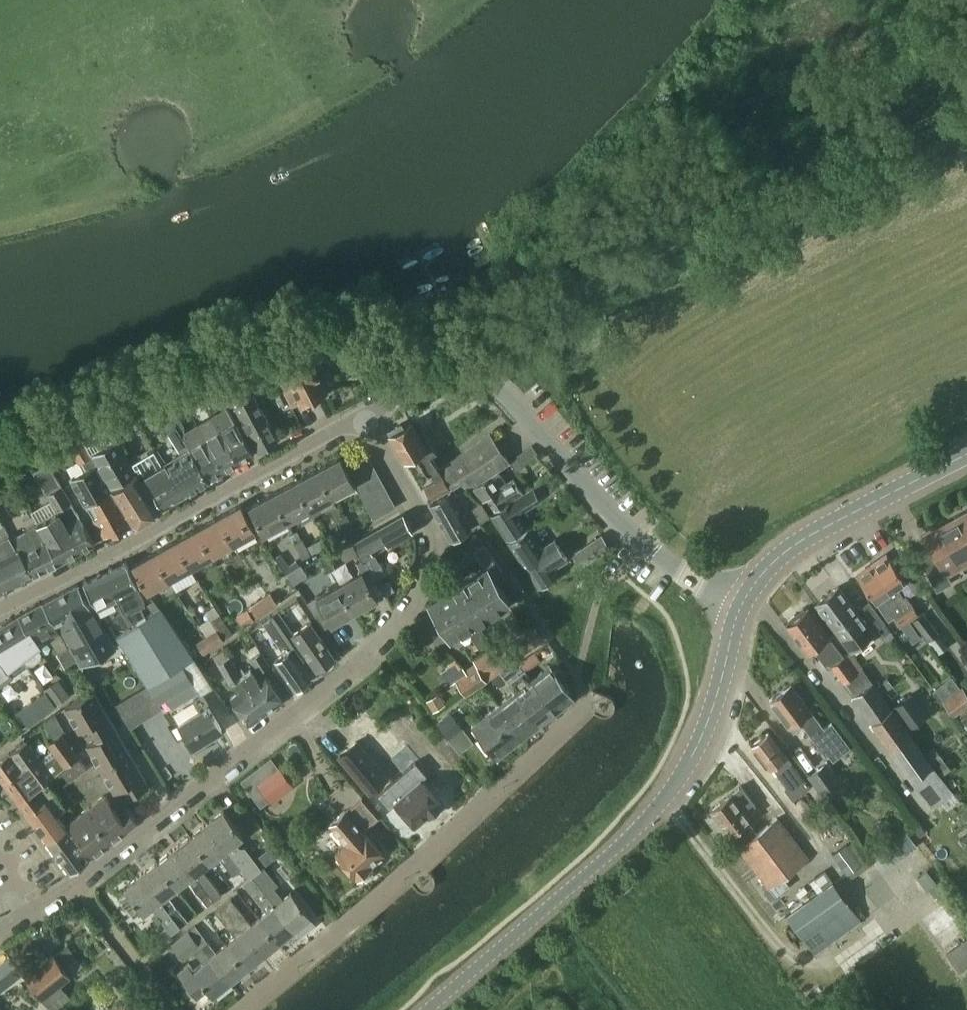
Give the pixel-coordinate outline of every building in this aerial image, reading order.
[(287,377),(279,381),(292,406),(300,401),(302,406),(328,393),(319,376),(324,374),(315,357),(285,373),(287,377)] [(236,378),(224,385),(233,403),(233,402),(259,450),(278,440),(253,395),(251,391),(245,394),(236,378)] [(223,408),(233,403),(224,385),(214,391),(223,408)] [(213,416),(238,463),(254,453),(228,407),(213,416)] [(208,441),(224,471),(238,463),(213,416),(199,424),(208,441)] [(175,421),(184,437),(183,437),(209,479),(224,471),(208,441),(199,424),(184,432),(184,425),(181,418),(175,421)] [(183,451),(163,464),(185,493),(209,479),(183,437),(184,437),(175,421),(174,421),(166,426),(183,451)] [(389,431),(390,434),(405,460),(416,453),(429,475),(430,475),(439,470),(439,469),(429,453),(435,449),(424,430),(418,433),(412,421),(402,427),(400,424),(389,431)] [(85,423),(77,429),(83,439),(92,434),(85,423)] [(82,460),(86,468),(71,477),(87,504),(112,490),(71,425),(60,431),(78,462),(82,460)] [(468,490),(509,461),(489,433),(440,468),(453,487),(462,481),(468,490)] [(135,523),(159,509),(134,468),(135,468),(117,437),(91,452),(135,523)] [(515,470),(538,454),(532,445),(509,461),(515,470)] [(343,467),(349,477),(372,464),(367,454),(343,467)] [(317,469),(332,496),(353,485),(349,477),(343,467),(338,457),(317,469)] [(65,521),(81,551),(95,543),(79,513),(72,502),(55,475),(48,464),(34,473),(41,484),(58,511),(65,521)] [(139,466),(135,468),(134,468),(159,509),(185,493),(163,464),(144,475),(139,466)] [(378,475),(372,464),(349,477),(353,485),(355,488),(378,475)] [(332,496),(317,469),(295,481),(309,509),(312,515),(334,503),(331,497),(332,496)] [(450,489),(439,470),(430,475),(434,481),(424,486),(431,499),(450,489)] [(499,470),(492,475),(474,488),(492,514),(522,492),(513,479),(508,482),(499,470)] [(355,488),(361,498),(384,485),(378,475),(355,488)] [(295,481),(272,493),(287,521),(309,509),(295,481)] [(390,496),(384,485),(361,498),(366,509),(390,496)] [(533,488),(491,515),(507,539),(525,527),(518,516),(542,500),(533,488)] [(133,524),(112,490),(87,504),(106,538),(133,524)] [(451,540),(472,528),(451,491),(429,503),(451,540)] [(287,521),(272,493),(249,505),(264,533),(287,521)] [(390,496),(366,509),(372,519),(396,507),(390,496)] [(480,502),(470,508),(479,522),(489,516),(480,502)] [(234,542),(257,529),(241,504),(219,516),(234,542)] [(37,523),(59,563),(81,551),(65,521),(58,511),(37,523)] [(954,518),(956,521),(926,538),(929,545),(916,553),(937,591),(951,583),(948,576),(966,566),(966,511),(954,518)] [(412,531),(402,514),(353,542),(363,559),(371,572),(381,566),(374,554),(370,547),(381,541),(385,548),(412,531)] [(346,515),(339,519),(342,526),(350,522),(346,515)] [(234,542),(219,516),(198,528),(213,554),(234,542)] [(353,529),(350,522),(342,526),(346,533),(353,529)] [(0,525),(0,541),(1,541),(10,537),(10,536),(3,523),(0,525)] [(37,523),(11,538),(17,549),(18,548),(33,576),(59,563),(37,523)] [(213,554),(198,528),(176,540),(191,567),(213,554)] [(538,587),(557,574),(553,568),(567,558),(555,539),(540,549),(528,530),(509,543),(538,587)] [(324,535),(306,546),(311,554),(328,543),(324,535)] [(33,576),(18,548),(17,549),(11,538),(10,536),(10,537),(1,541),(0,541),(0,592),(33,576)] [(293,544),(298,551),(306,546),(301,539),(293,544)] [(191,567),(176,540),(155,552),(169,579),(191,567)] [(487,580),(492,577),(493,578),(503,572),(494,557),(493,558),(483,544),(473,551),(485,567),(435,599),(445,613),(455,606),(458,611),(469,605),(466,600),(490,585),(487,580)] [(593,559),(584,545),(572,553),(582,567),(593,559)] [(306,546),(306,547),(306,546),(298,551),(303,559),(311,554),(306,546)] [(169,579),(155,552),(132,565),(147,591),(169,579)] [(318,558),(322,565),(331,560),(326,553),(318,558)] [(903,596),(896,586),(904,581),(886,554),(871,565),(909,620),(918,614),(905,594),(903,596)] [(361,571),(338,584),(353,611),(376,599),(363,577),(371,572),(363,559),(356,563),(361,571)] [(331,560),(322,565),(327,574),(336,569),(331,560)] [(127,561),(106,571),(119,600),(125,609),(127,608),(133,617),(138,615),(132,605),(145,599),(127,561)] [(302,563),(290,570),(297,580),(308,573),(302,563)] [(909,620),(871,565),(857,575),(883,612),(888,620),(895,615),(897,617),(894,619),(900,628),(909,620)] [(119,600),(106,571),(84,581),(97,605),(99,604),(102,611),(103,610),(108,619),(118,614),(123,623),(133,617),(127,608),(125,609),(119,600)] [(466,600),(469,605),(479,622),(509,602),(493,578),(492,577),(487,580),(490,585),(466,600)] [(80,664),(114,645),(79,584),(44,602),(80,664)] [(353,611),(338,584),(315,597),(330,624),(353,611)] [(251,605),(266,594),(261,586),(241,600),(247,608),(251,605)] [(869,600),(856,610),(838,586),(815,604),(849,649),(885,622),(869,600)] [(258,616),(277,603),(270,592),(266,594),(251,605),(258,616)] [(490,640),(478,622),(479,622),(469,605),(458,611),(455,606),(445,613),(435,599),(429,603),(451,639),(468,628),(475,641),(479,646),(490,640)] [(43,603),(20,615),(39,644),(51,638),(59,654),(58,655),(65,669),(76,663),(68,649),(69,648),(43,603)] [(146,686),(147,688),(157,704),(159,703),(179,690),(186,702),(193,698),(202,692),(212,686),(168,620),(160,608),(117,635),(149,684),(146,686)] [(244,627),(255,619),(247,608),(236,616),(244,627)] [(840,650),(829,635),(808,608),(786,625),(806,652),(813,647),(821,658),(832,650),(835,654),(840,650)] [(36,645),(39,644),(20,615),(16,617),(0,627),(0,657),(14,647),(21,655),(26,663),(33,664),(40,658),(41,652),(36,645)] [(269,617),(262,622),(269,633),(274,639),(282,634),(280,632),(269,616),(269,617)] [(309,621),(295,631),(292,633),(309,657),(317,668),(334,655),(309,621)] [(280,632),(282,634),(301,663),(309,657),(292,633),(295,631),(291,625),(280,632)] [(205,636),(212,647),(223,640),(215,629),(205,636)] [(282,634),(274,639),(284,653),(275,659),(294,688),(298,685),(304,686),(308,682),(308,679),(310,677),(301,663),(282,634)] [(202,654),(212,647),(205,636),(195,643),(202,654)] [(491,678),(491,677),(499,672),(506,667),(502,660),(502,659),(493,645),(472,660),(475,665),(465,672),(454,658),(439,670),(447,683),(453,678),(465,696),(491,678)] [(10,669),(7,665),(21,655),(14,647),(0,657),(0,676),(10,669)] [(248,657),(257,673),(268,666),(259,651),(248,657)] [(862,666),(850,651),(830,666),(841,682),(862,666)] [(249,724),(266,711),(247,685),(241,675),(229,657),(216,664),(237,693),(230,698),(249,724)] [(530,680),(531,680),(541,692),(538,695),(542,701),(546,699),(556,711),(574,698),(550,665),(530,680)] [(266,711),(283,699),(265,673),(257,678),(250,669),(241,675),(247,685),(266,711)] [(515,693),(539,724),(556,711),(546,699),(542,701),(538,695),(541,692),(531,680),(530,680),(524,670),(507,683),(515,692),(514,692),(515,693)] [(497,681),(499,685),(506,680),(499,672),(491,677),(491,678),(495,683),(497,681)] [(46,690),(56,703),(71,692),(61,679),(46,690)] [(931,808),(953,793),(941,774),(926,753),(872,680),(851,696),(931,808)] [(823,728),(810,710),(790,684),(769,700),(789,726),(797,720),(813,739),(825,756),(828,754),(833,760),(850,748),(832,722),(823,728)] [(157,704),(147,688),(146,686),(117,705),(132,728),(163,709),(159,703),(157,704)] [(961,686),(941,701),(955,717),(966,707),(966,693),(961,686)] [(149,785),(124,742),(94,690),(65,707),(79,732),(90,725),(97,737),(86,744),(114,792),(129,783),(135,793),(149,785)] [(209,703),(202,692),(193,698),(199,709),(178,722),(194,746),(222,728),(207,704),(209,703)] [(514,692),(498,705),(523,737),(539,724),(515,693),(514,692)] [(929,714),(913,692),(892,706),(908,729),(929,714)] [(523,737),(498,705),(471,725),(496,758),(523,737)] [(65,766),(78,756),(77,756),(78,754),(63,734),(66,731),(59,723),(51,729),(55,735),(47,742),(57,754),(44,764),(39,756),(21,768),(22,769),(4,782),(27,813),(46,799),(37,788),(46,781),(61,768),(65,766)] [(810,786),(786,755),(768,731),(751,745),(768,768),(771,766),(786,786),(784,788),(793,798),(810,786)] [(4,782),(22,769),(21,768),(39,756),(27,740),(0,760),(0,778),(4,782)] [(356,742),(338,758),(369,794),(387,779),(356,742)] [(65,766),(61,768),(70,781),(87,769),(78,756),(65,766)] [(826,761),(807,775),(824,798),(843,784),(826,761)] [(279,768),(257,784),(271,803),(293,787),(279,768)] [(416,825),(430,813),(436,816),(442,810),(440,804),(442,802),(420,778),(402,795),(393,786),(383,795),(392,805),(395,802),(416,825)] [(65,807),(46,781),(37,788),(46,799),(27,813),(48,841),(66,827),(56,813),(65,807)] [(751,819),(745,812),(756,804),(741,785),(710,809),(730,835),(736,830),(744,842),(737,848),(768,888),(808,859),(777,818),(756,833),(748,821),(751,819)] [(86,809),(111,841),(138,820),(129,808),(120,814),(105,794),(86,809)] [(92,855),(111,841),(86,809),(68,823),(92,855)] [(239,847),(235,842),(243,836),(224,811),(206,824),(226,849),(242,869),(248,878),(251,876),(252,877),(264,867),(263,866),(261,868),(245,847),(239,847)] [(371,872),(369,866),(384,853),(363,829),(362,830),(345,811),(331,823),(348,842),(336,852),(358,877),(360,875),(365,877),(371,872)] [(226,849),(206,824),(190,837),(209,862),(219,854),(235,874),(242,869),(226,849)] [(89,858),(66,827),(48,841),(71,872),(89,858)] [(209,862),(190,837),(174,849),(209,894),(208,894),(213,900),(221,894),(201,868),(209,862)] [(852,840),(831,855),(846,874),(867,859),(852,840)] [(174,849),(156,863),(176,887),(186,880),(201,899),(208,894),(209,894),(174,849)] [(176,887),(156,863),(140,875),(174,918),(174,919),(179,926),(180,927),(188,922),(167,895),(176,887)] [(263,890),(275,904),(274,905),(295,930),(312,916),(291,891),(283,898),(275,888),(279,885),(264,867),(252,877),(263,890)] [(817,891),(785,914),(815,955),(860,921),(825,870),(810,881),(817,891)] [(174,918),(140,875),(124,888),(144,913),(153,905),(173,931),(179,926),(174,919),(174,918)] [(248,878),(243,882),(255,897),(263,890),(252,877),(251,876),(248,878)] [(263,890),(255,897),(267,911),(259,917),(279,943),(295,930),(274,905),(275,904),(263,890)] [(279,943),(259,917),(252,923),(232,898),(222,906),(232,918),(263,956),(279,943)] [(222,906),(216,911),(226,923),(229,921),(231,919),(232,918),(222,906)] [(229,921),(226,923),(236,936),(227,943),(247,969),(262,957),(263,956),(232,918),(231,919),(229,921)] [(178,939),(172,944),(184,958),(194,950),(196,949),(200,946),(201,945),(195,938),(196,938),(189,930),(178,939)] [(203,933),(196,938),(195,938),(201,945),(230,982),(247,969),(227,943),(217,951),(203,933)] [(947,953),(959,971),(966,966),(966,939),(947,953)] [(53,953),(24,975),(53,1009),(56,1009),(71,997),(60,984),(82,965),(67,945),(54,955),(53,953)] [(188,964),(178,971),(198,995),(207,987),(214,995),(230,982),(201,945),(200,946),(196,949),(194,950),(203,962),(193,970),(188,964)] [(0,964),(0,992),(22,974),(9,957),(0,964)] [(129,998),(114,1009),(140,1009),(129,998)]
